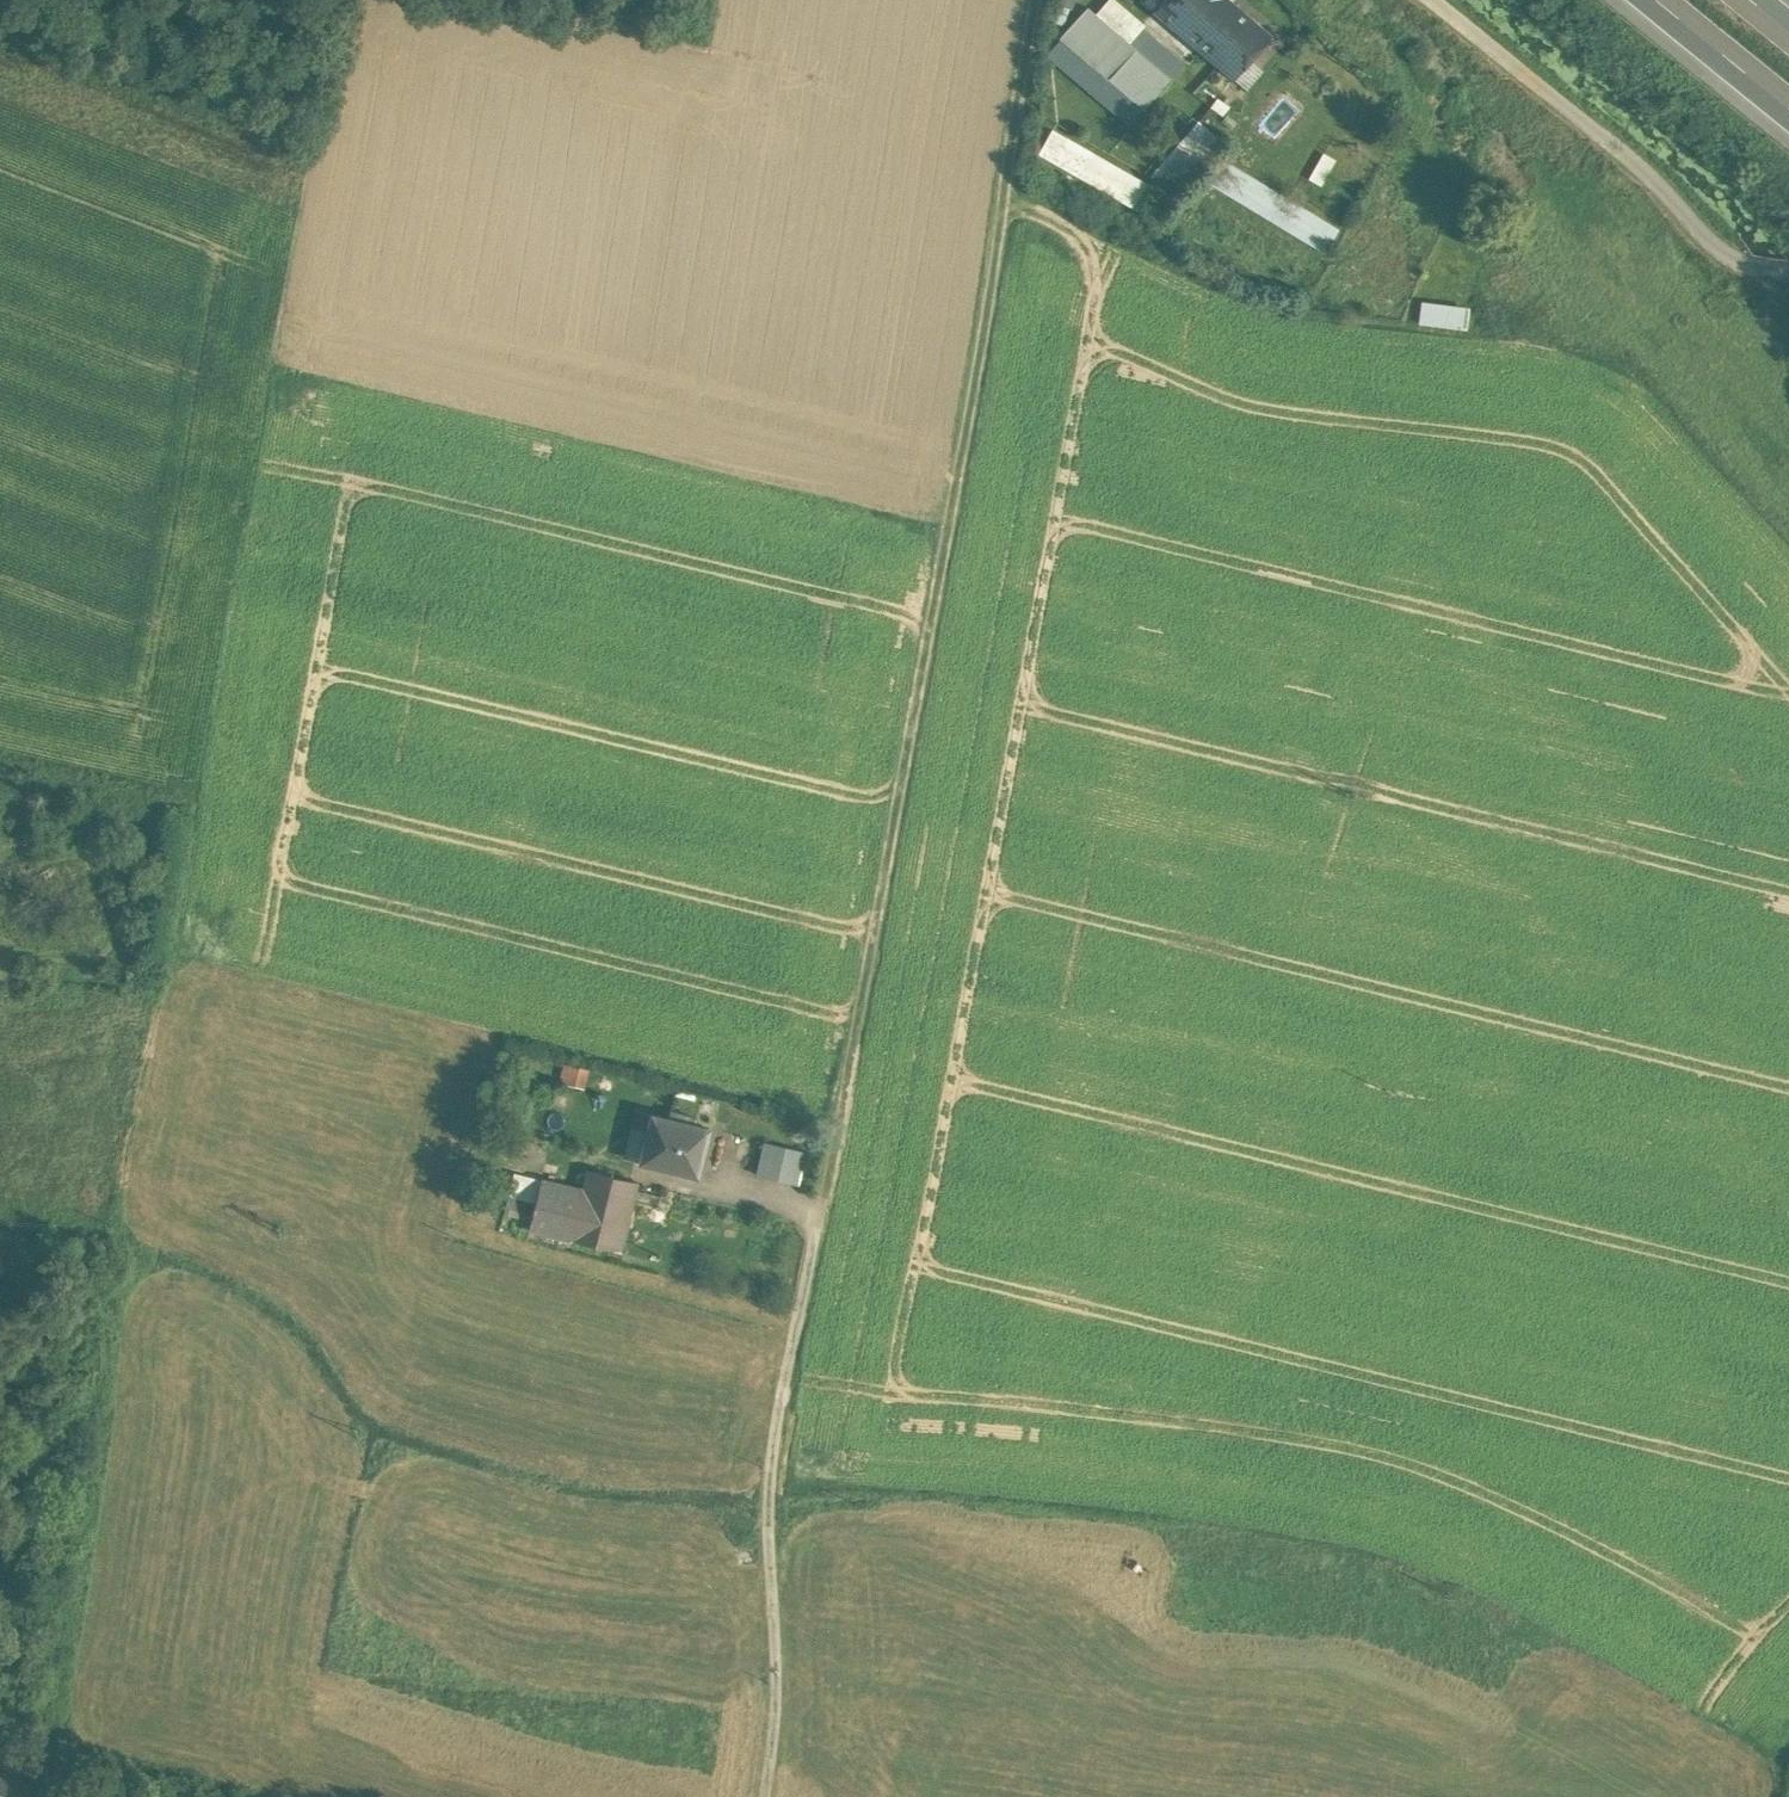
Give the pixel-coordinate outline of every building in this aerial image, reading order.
[(1045,10),(1066,16),(1070,0),(1047,0),(1045,10)] [(1155,10),(1163,0),(1143,0),(1155,10)] [(1231,0),(1163,0),(1155,10),(1199,48),(1236,4),(1231,0)] [(1236,4),(1199,48),(1234,78),(1272,35),(1236,4)] [(1137,48),(1088,6),(1060,36),(1110,78),(1137,48)] [(1110,78),(1060,36),(1036,60),(1127,131),(1172,77),(1137,48),(1110,78)] [(1229,106),(1218,98),(1213,105),(1224,114),(1229,106)] [(1206,129),(1157,186),(1179,205),(1228,148),(1206,129)] [(1049,146),(1037,169),(1140,223),(1152,200),(1049,146)] [(1323,182),(1337,156),(1325,150),(1311,176),(1323,182)] [(1249,171),(1234,198),(1328,251),(1343,224),(1249,171)] [(1471,324),(1471,301),(1424,299),(1423,322),(1471,324)] [(585,1058),(572,1055),(568,1070),(581,1073),(585,1058)] [(657,1076),(644,1073),(640,1088),(653,1091),(657,1076)] [(695,1116),(671,1110),(669,1118),(652,1114),(641,1161),(698,1175),(710,1128),(693,1124),(695,1116)] [(758,1171),(801,1182),(809,1148),(766,1137),(758,1171)] [(636,1180),(590,1169),(585,1189),(542,1178),(530,1228),(619,1250),(636,1180)] [(0,1775),(0,1796),(7,1796),(12,1779),(0,1775)]
